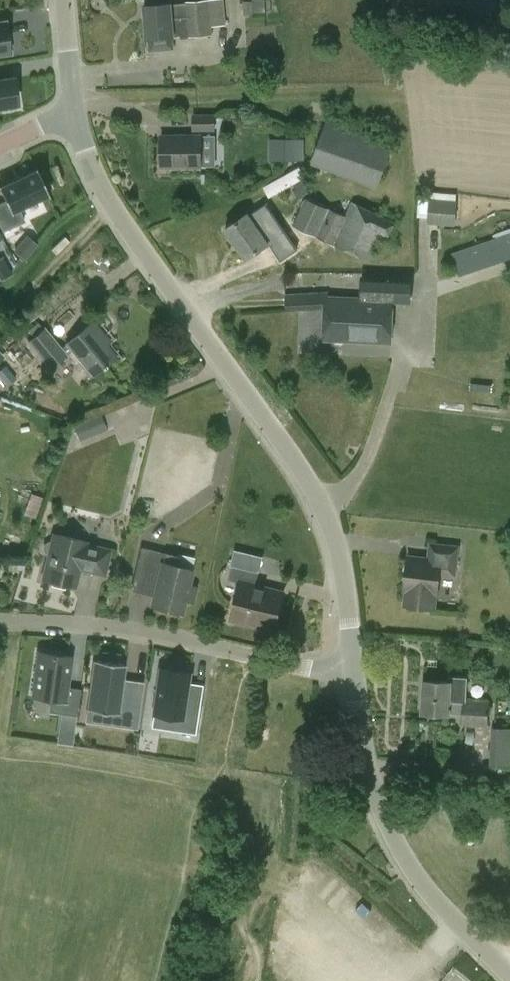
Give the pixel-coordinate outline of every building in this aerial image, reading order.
[(146,38),(148,38),(149,50),(172,47),(171,35),(181,34),(181,36),(212,34),(211,27),(225,25),(223,0),(144,8),(146,38)] [(264,8),(264,0),(246,0),(246,9),(264,8)] [(12,54),(7,19),(0,20),(0,56),(12,54)] [(12,77),(0,79),(0,110),(1,110),(0,105),(16,103),(12,77)] [(192,113),(192,131),(216,131),(216,114),(192,113)] [(327,116),(310,164),(378,188),(395,140),(327,116)] [(161,167),(200,167),(200,136),(161,137),(161,167)] [(285,139),(285,160),(304,161),(304,139),(285,139)] [(267,194),(304,180),(299,168),(262,183),(267,194)] [(3,230),(24,220),(18,207),(48,193),(46,190),(51,187),(43,171),(38,173),(36,169),(0,186),(0,190),(5,201),(0,203),(0,225),(3,230)] [(351,202),(345,216),(305,198),(292,226),(372,262),(384,236),(388,238),(396,222),(351,202)] [(428,199),(427,224),(456,226),(457,201),(428,199)] [(268,244),(267,242),(281,233),(272,221),(259,230),(248,214),(224,230),(245,260),(268,244)] [(452,255),(459,274),(509,257),(509,235),(452,255)] [(20,242),(14,250),(24,258),(30,251),(20,242)] [(409,303),(410,279),(361,278),(360,299),(328,298),(328,293),(284,295),(285,311),(325,310),(324,342),(392,344),(393,302),(409,303)] [(65,344),(92,376),(116,356),(101,339),(105,336),(93,321),(65,344)] [(47,369),(66,355),(44,325),(25,339),(47,369)] [(87,421),(74,426),(80,440),(92,436),(87,421)] [(52,534),(50,541),(46,542),(43,545),(42,549),(44,552),(47,555),(41,579),(74,587),(79,569),(103,575),(109,550),(85,544),(85,542),(52,534)] [(421,561),(400,559),(397,592),(400,592),(399,608),(426,610),(427,597),(430,598),(432,574),(447,575),(449,547),(422,545),(421,561)] [(139,546),(129,586),(154,592),(150,606),(180,613),(191,569),(176,565),(179,556),(139,546)] [(228,580),(239,583),(231,620),(275,630),(284,592),(255,585),(258,572),(231,565),(228,580)] [(37,652),(31,697),(51,699),(49,711),(76,715),(79,690),(66,688),(70,657),(37,652)] [(93,659),(85,709),(119,714),(126,665),(93,659)] [(159,669),(152,714),(182,719),(180,732),(196,735),(200,707),(186,705),(190,674),(159,669)] [(489,703),(467,701),(468,677),(449,676),(448,683),(423,681),(421,714),(449,715),(462,715),(462,725),(488,726),(489,703)] [(71,742),(72,717),(58,716),(56,741),(71,742)] [(489,766),(509,767),(509,729),(491,728),(489,763),(489,766)]
